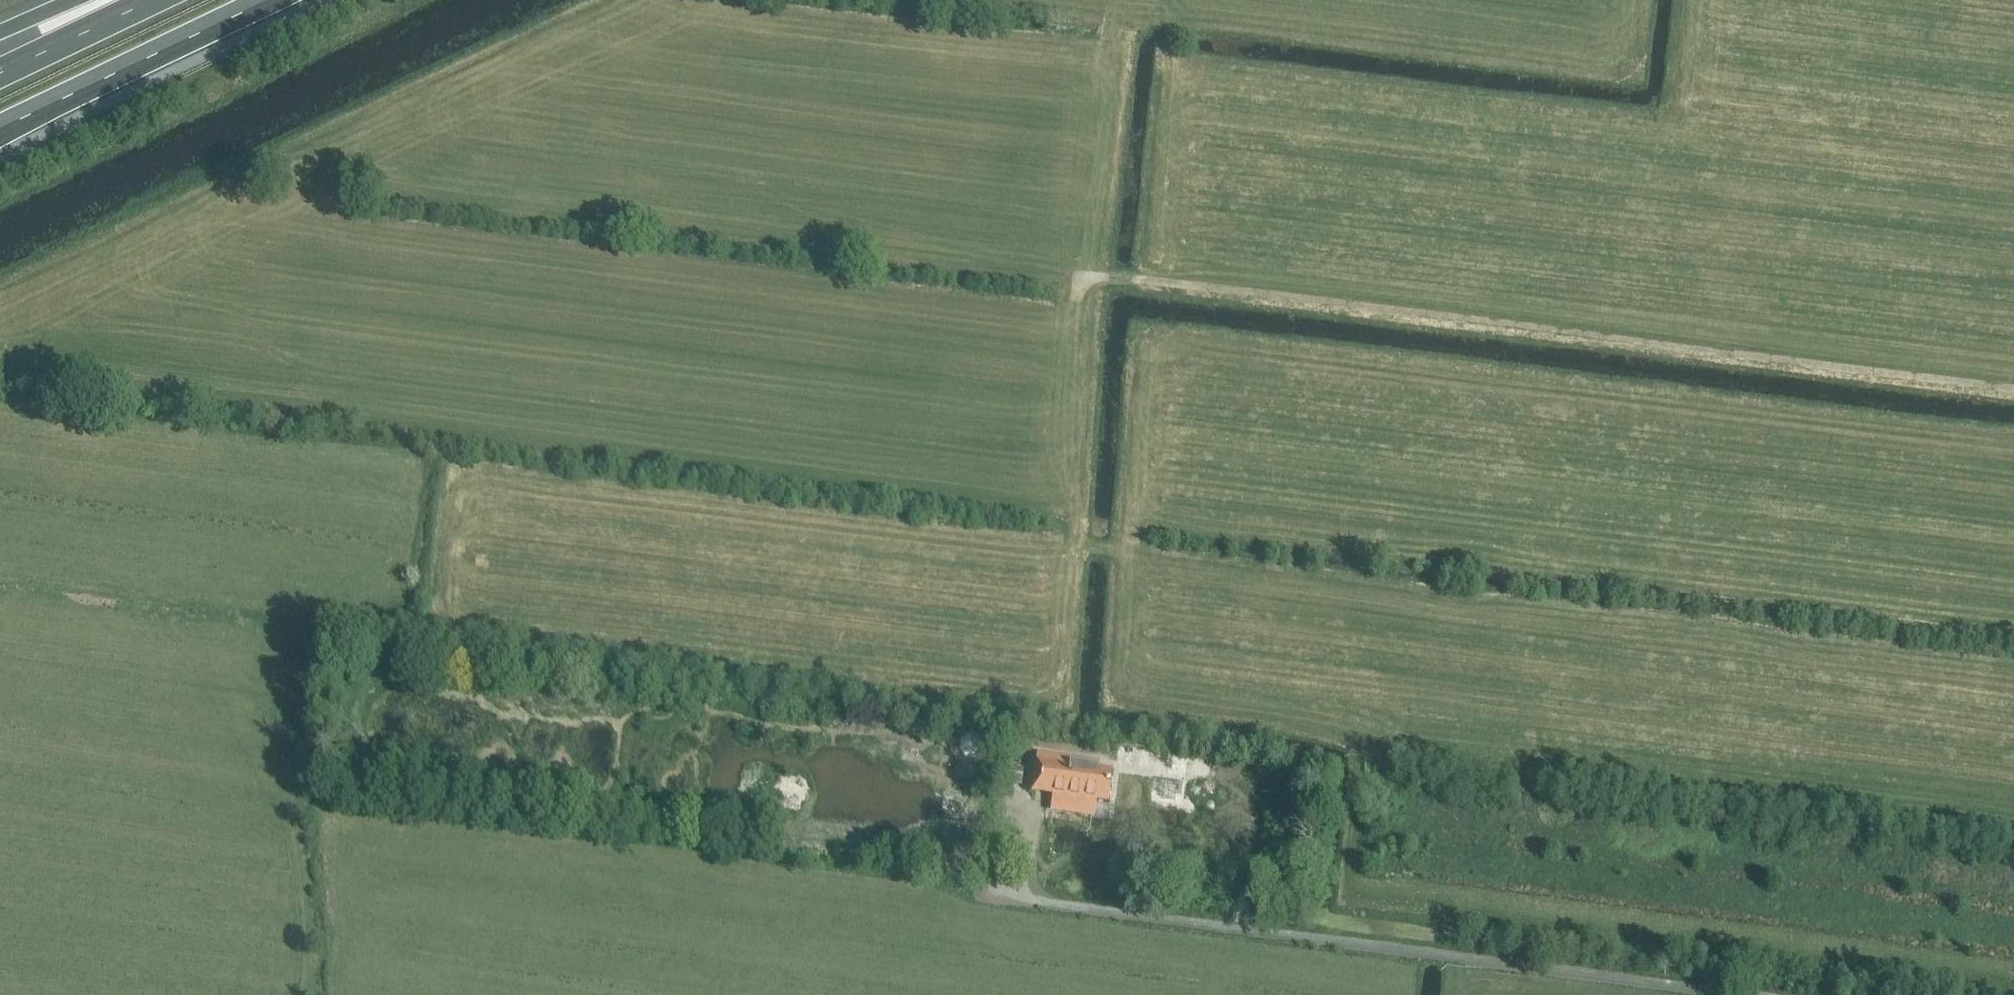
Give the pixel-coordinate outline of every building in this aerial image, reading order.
[(1032,792),(1108,803),(1112,772),(1097,770),(1099,761),(1037,753),(1032,792)] [(993,765),(991,782),(1022,785),(1024,768),(993,765)]
